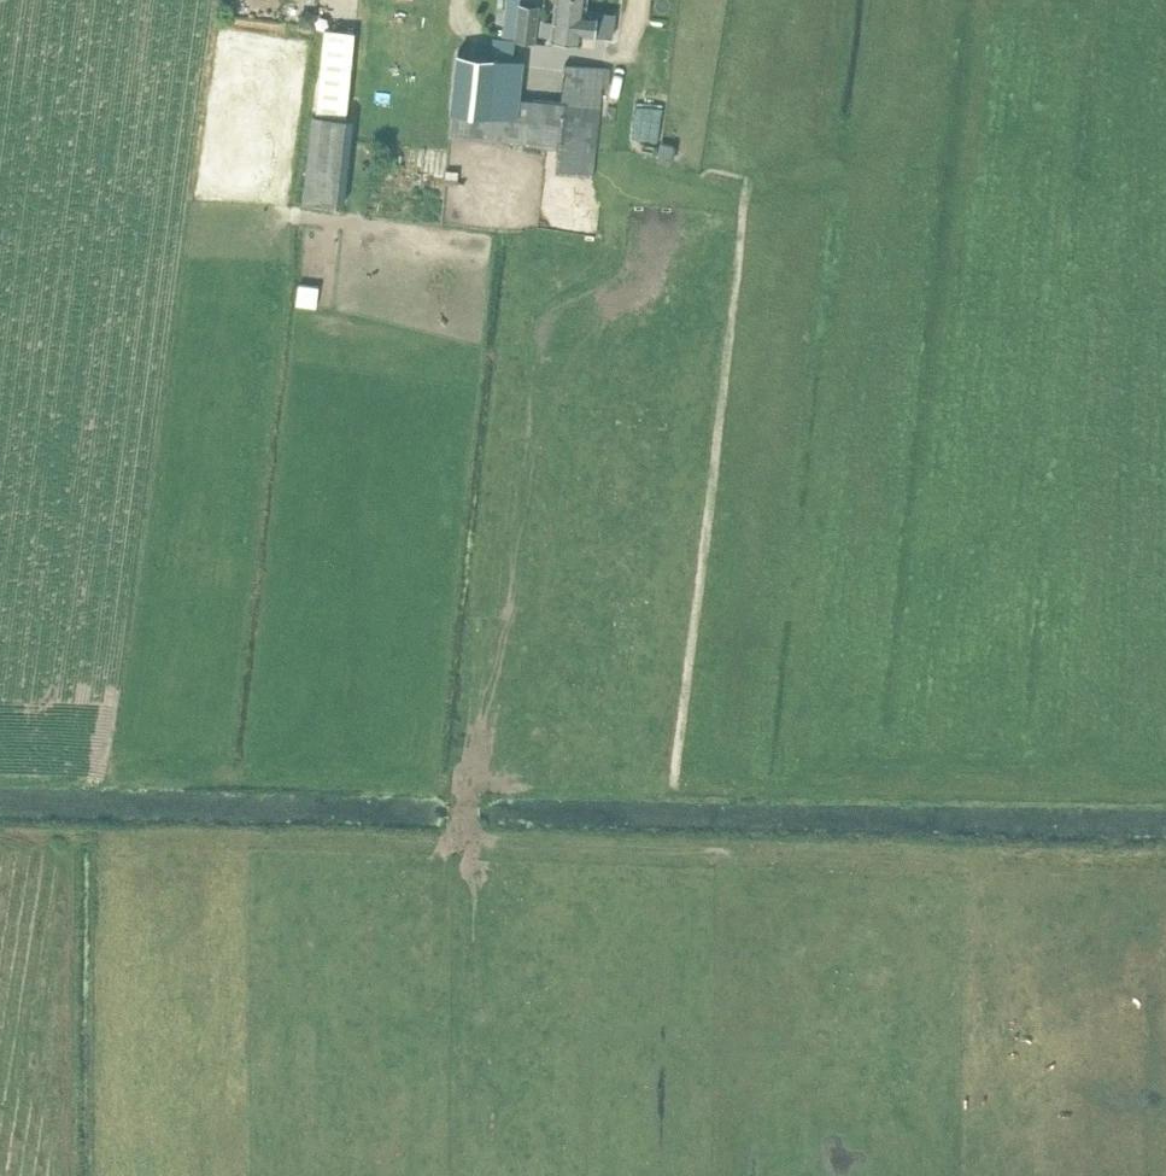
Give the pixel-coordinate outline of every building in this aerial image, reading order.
[(502,37),(536,41),(540,5),(519,3),(519,0),(517,0),(507,0),(502,37)] [(553,37),(582,40),(583,33),(595,34),(613,36),(615,12),(597,11),(585,10),(586,0),(557,0),(555,19),(553,37)] [(325,27),(316,114),(346,117),(355,31),(325,27)] [(456,76),(450,135),(557,146),(554,170),(592,174),(594,150),(603,67),(566,63),(562,101),(534,98),(518,97),(520,83),(522,59),(459,52),(456,76)] [(664,78),(641,78),(639,137),(663,138),(664,78)]
